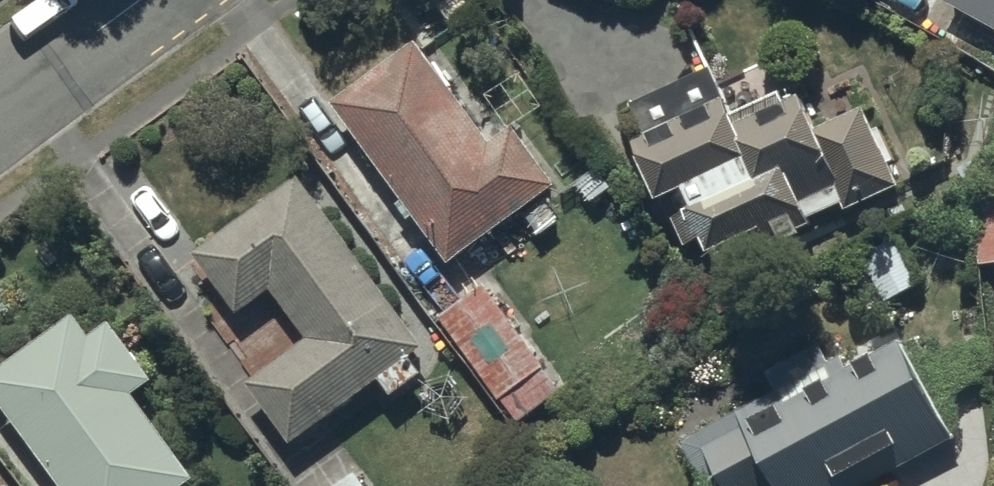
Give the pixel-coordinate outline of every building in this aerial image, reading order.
[(993,23),(993,0),(952,0),(993,23)] [(330,95),(448,257),(556,178),(512,119),(490,135),(415,33),(330,95)] [(844,205),(898,179),(861,101),(817,121),(800,85),(736,115),(710,61),(629,99),(642,125),(629,131),(656,189),(682,177),(690,194),(669,204),(685,238),(701,230),(707,242),(760,217),(768,233),(841,199),(844,205)] [(247,376),(291,436),(423,340),(297,169),(192,245),(237,306),(270,282),(307,332),(247,376)] [(993,258),(993,179),(977,181),(984,259),(993,258)] [(919,280),(892,229),(849,252),(876,303),(919,280)] [(561,387),(482,282),(439,314),(518,419),(561,387)] [(66,485),(174,485),(195,471),(133,387),(154,372),(110,313),(90,328),(74,306),(0,360),(0,397),(66,485)] [(953,433),(898,332),(846,361),(840,351),(828,357),(818,339),(765,367),(775,386),(680,437),(706,485),(854,485),(953,433)]
